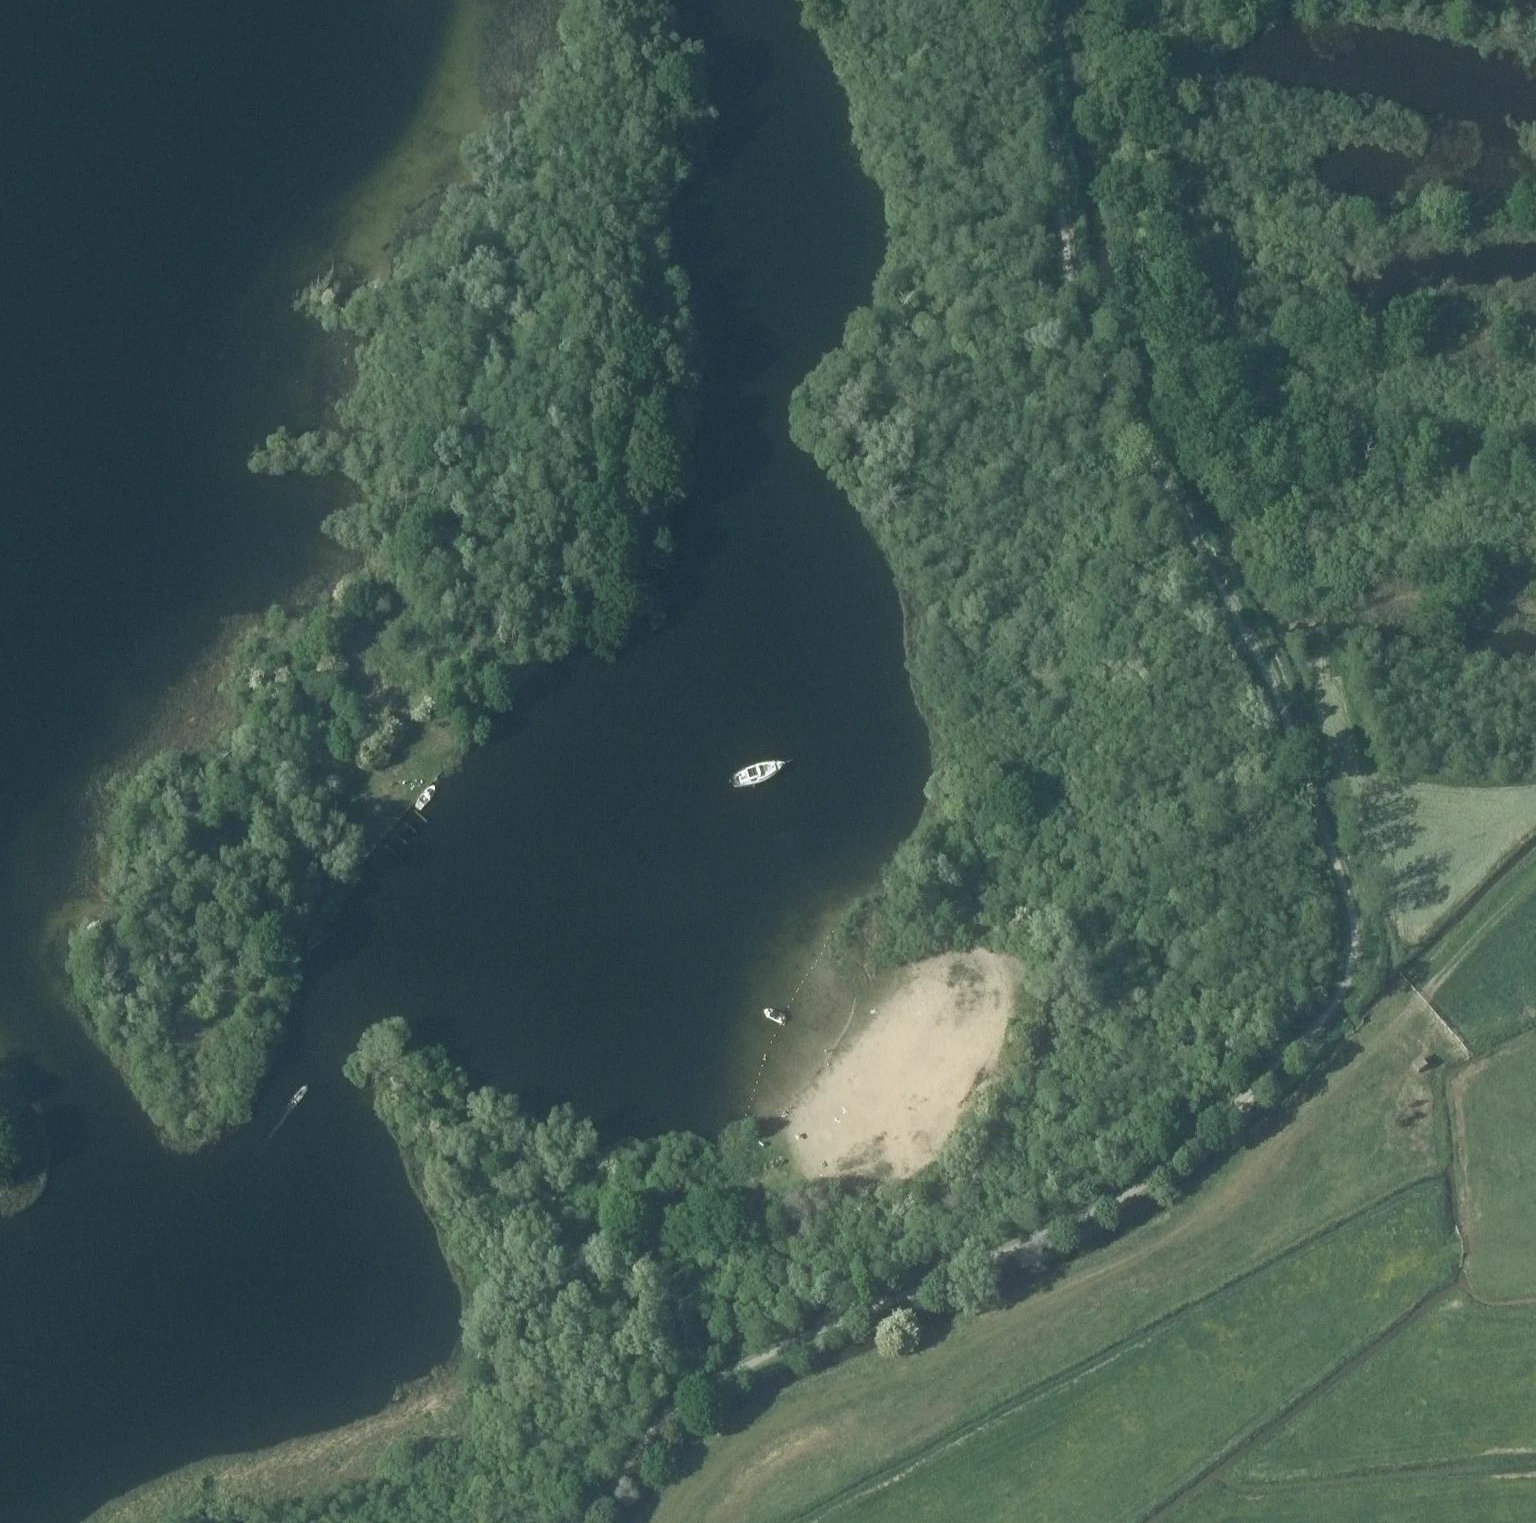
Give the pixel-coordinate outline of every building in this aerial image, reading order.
[(1421,1057),(1413,1063),(1419,1072),(1428,1066),(1421,1057)]
